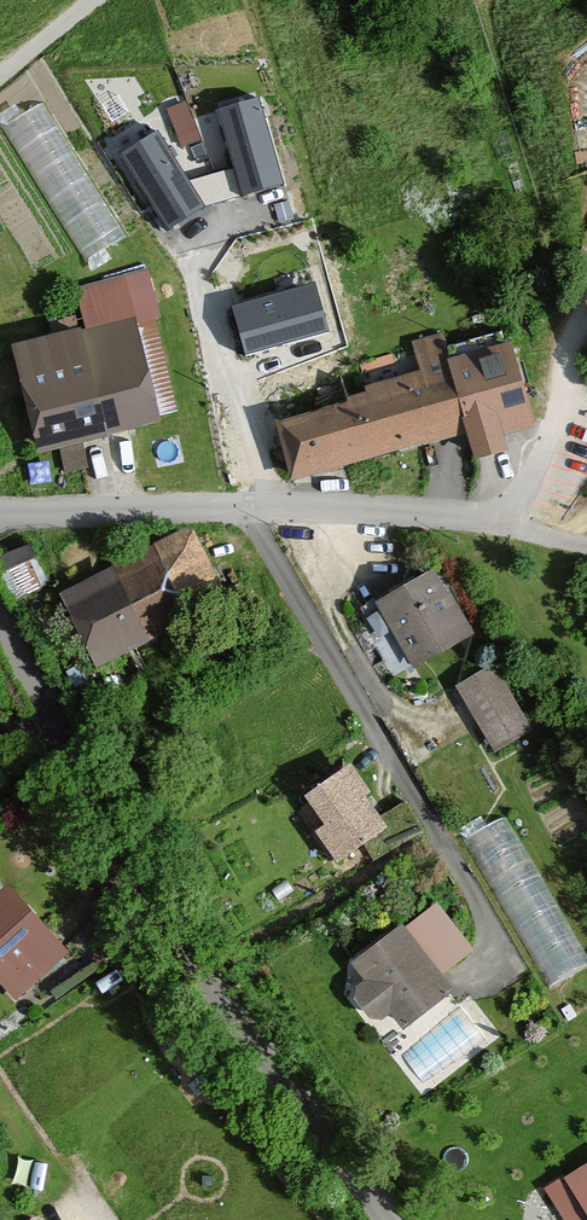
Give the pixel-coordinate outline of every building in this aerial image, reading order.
[(169,103),(187,140),(205,132),(188,94),(169,103)] [(16,137),(54,120),(45,100),(7,116),(16,137)] [(258,102),(223,112),(245,192),(280,182),(258,102)] [(201,206),(157,135),(125,155),(169,226),(201,206)] [(78,335),(4,351),(27,453),(173,421),(141,278),(69,294),(78,335)] [(323,328),(311,286),(235,308),(247,350),(323,328)] [(370,397),(278,423),(293,477),(472,427),(480,455),(504,448),(499,430),(526,422),(505,346),(454,360),(446,332),(412,342),(421,373),(368,388),(370,397)] [(172,533),(52,596),(92,673),(156,640),(140,609),(197,580),(172,533)] [(0,559),(0,583),(8,602),(40,589),(23,549),(0,559)] [(428,573),(369,606),(407,672),(466,639),(428,573)] [(482,672),(448,693),(489,757),(523,735),(482,672)] [(343,766),(293,797),(312,827),(303,832),(323,866),(382,829),(343,766)] [(467,831),(552,985),(586,966),(586,951),(508,808),(467,831)] [(0,895),(0,996),(8,1004),(58,957),(0,895)] [(425,907),(340,971),(352,987),(337,999),(360,1030),(380,1015),(394,1033),(444,996),(433,981),(464,957),(425,907)] [(537,1194),(553,1219),(586,1219),(586,1164),(537,1194)]
